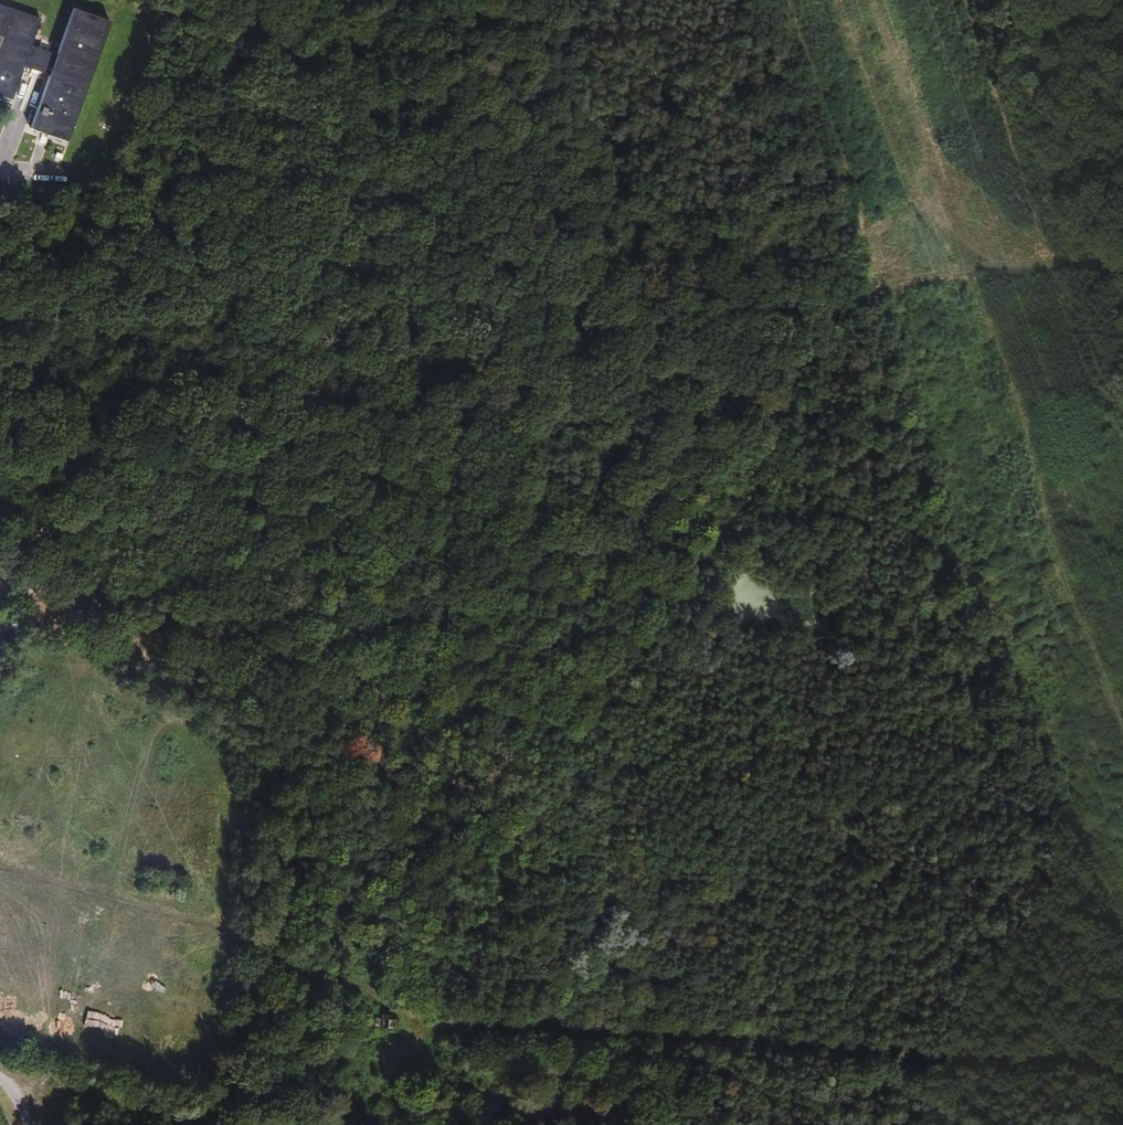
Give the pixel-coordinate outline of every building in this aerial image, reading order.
[(0,1),(0,95),(10,99),(23,64),(31,43),(41,15),(0,1)] [(110,15),(72,2),(29,127),(67,141),(110,15)] [(31,43),(23,64),(46,72),(54,51),(31,43)] [(393,1017),(375,1017),(375,1026),(393,1027),(393,1017)]
